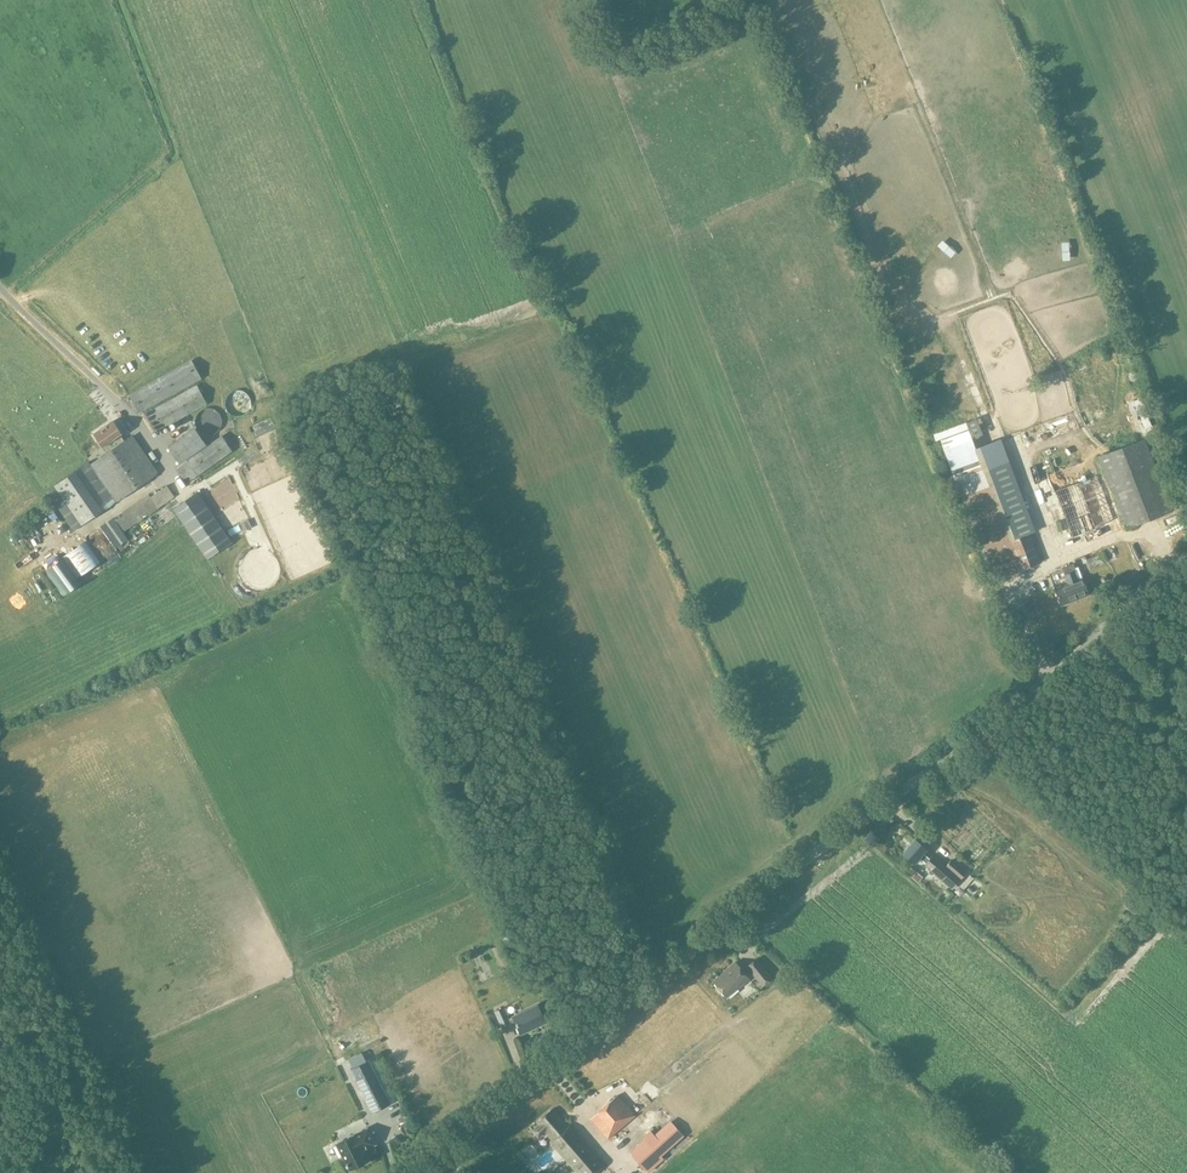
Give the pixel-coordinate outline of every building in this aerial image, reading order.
[(128,395),(130,398),(138,413),(201,379),(191,360),(128,395)] [(959,383),(957,388),(968,392),(970,387),(959,383)] [(208,404),(199,388),(197,385),(147,413),(158,432),(208,404)] [(225,400),(225,402),(225,403),(225,404),(225,405),(225,406),(225,407),(226,408),(226,409),(227,410),(227,411),(228,412),(229,413),(230,414),(232,415),(233,416),(235,416),(237,417),(239,417),(241,417),(243,416),(244,416),(245,415),(246,414),(248,413),(248,412),(249,411),(250,410),(250,409),(251,408),(251,407),(251,406),(251,405),(251,404),(251,402),(251,401),(251,400),(251,399),(250,398),(250,397),(249,396),(247,394),(247,393),(246,393),(245,392),(244,392),(243,391),(241,391),(239,390),(237,390),(236,391),(235,391),(233,391),(232,392),(230,393),(229,394),(227,396),(227,397),(226,398),(226,399),(225,400)] [(935,415),(947,413),(945,403),(951,402),(950,395),(932,397),(935,415)] [(217,432),(220,429),(221,425),(222,421),(220,416),(218,413),(214,410),(210,408),(206,409),(202,410),(198,413),(196,416),(194,421),(195,425),(197,429),(200,433),(204,435),(208,435),(213,435),(217,432)] [(89,462),(54,486),(47,491),(73,530),(81,525),(103,511),(117,501),(158,472),(132,435),(124,441),(120,435),(122,433),(113,420),(93,434),(103,447),(105,446),(109,452),(91,465),(89,462)] [(176,440),(171,426),(165,428),(170,442),(176,440)] [(974,530),(975,530),(994,580),(1039,563),(1020,512),(1007,517),(1000,499),(999,500),(988,472),(989,472),(973,428),(940,440),(951,470),(974,530)] [(180,463),(206,445),(194,429),(169,447),(180,463)] [(222,435),(187,461),(176,469),(181,476),(186,484),(197,476),(232,451),(222,435)] [(1172,511),(1144,439),(1099,457),(1127,529),(1172,511)] [(1054,492),(1071,538),(1094,528),(1093,526),(1103,522),(1098,509),(1101,508),(1089,479),(1054,492)] [(127,540),(121,532),(136,523),(137,523),(159,509),(158,508),(175,497),(172,494),(167,486),(151,497),(149,494),(113,518),(102,527),(116,548),(127,540)] [(197,492),(172,509),(207,559),(231,542),(197,492)] [(35,525),(28,528),(33,540),(40,537),(35,525)] [(65,555),(80,576),(99,563),(85,542),(65,555)] [(1089,568),(1107,561),(1104,553),(1086,560),(1089,568)] [(1061,606),(1088,595),(1082,579),(1078,580),(1073,569),(1075,568),(1073,564),(1062,568),(1068,584),(1055,590),(1061,606)] [(952,889),(961,880),(966,873),(962,869),(951,860),(945,867),(933,855),(930,859),(923,853),(926,850),(915,840),(903,854),(914,863),(919,858),(926,863),(924,865),(952,889)] [(918,883),(922,877),(916,872),(912,878),(918,883)] [(747,948),(758,940),(754,934),(742,942),(747,948)] [(756,958),(746,966),(762,987),(771,978),(756,958)] [(726,972),(714,981),(726,997),(749,979),(736,962),(725,971),(726,972)] [(537,1005),(513,1017),(508,1019),(503,1008),(495,1011),(502,1028),(511,1024),(515,1022),(520,1034),(545,1023),(537,1005)] [(356,1080),(361,1090),(362,1089),(366,1096),(364,1097),(372,1113),(390,1104),(373,1072),(356,1080)] [(649,1088),(641,1097),(647,1102),(655,1092),(649,1088)] [(590,1118),(608,1139),(636,1116),(618,1095),(590,1118)] [(647,1114),(655,1114),(655,1099),(647,1099),(647,1114)] [(537,1121),(553,1140),(551,1141),(578,1172),(597,1172),(605,1166),(569,1126),(568,1127),(552,1109),(537,1121)] [(670,1121),(632,1156),(637,1162),(645,1171),(684,1136),(670,1121)] [(348,1172),(369,1161),(364,1151),(377,1144),(368,1127),(334,1145),(348,1172)]
